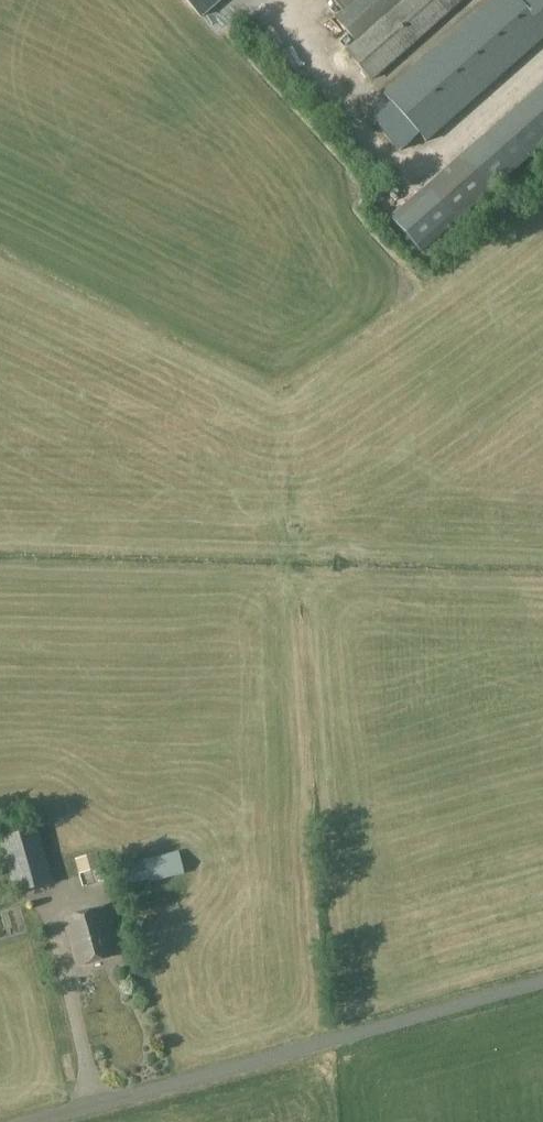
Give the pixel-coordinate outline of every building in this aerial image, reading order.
[(200,21),(224,0),(181,0),(200,21)] [(350,0),(332,0),(344,14),(354,6),(350,0)] [(337,23),(353,42),(347,46),(355,56),(371,42),(359,27),(392,0),(364,0),(337,23)] [(368,80),(458,0),(420,0),(351,61),(368,80)] [(384,93),(428,142),(542,41),(542,0),(490,0),(384,93)] [(461,157),(493,193),(542,148),(542,84),(461,157)] [(493,193),(461,157),(391,219),(423,255),(493,193)] [(0,828),(0,843),(15,895),(52,884),(37,829),(12,836),(9,825),(0,828)] [(122,867),(127,886),(148,881),(149,884),(184,876),(179,853),(122,867)] [(114,957),(100,908),(63,919),(77,967),(114,957)]
